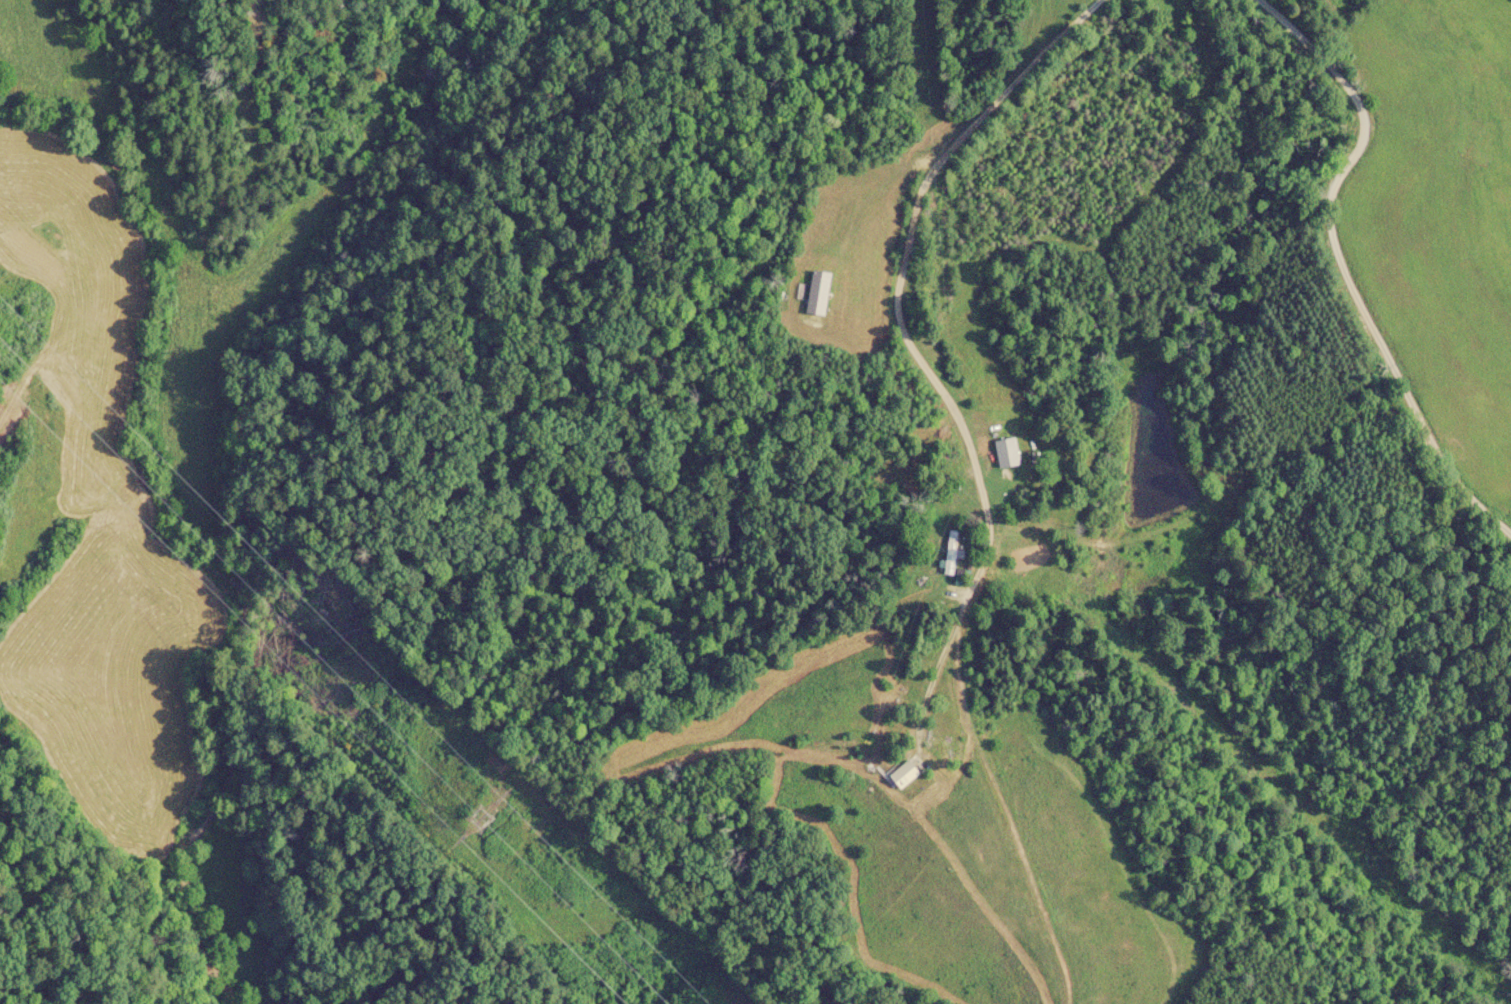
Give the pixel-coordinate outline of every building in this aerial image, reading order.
[(959,532),(949,531),(944,575),(954,576),(959,532)] [(902,791),(920,775),(908,762),(890,778),(902,791)]
